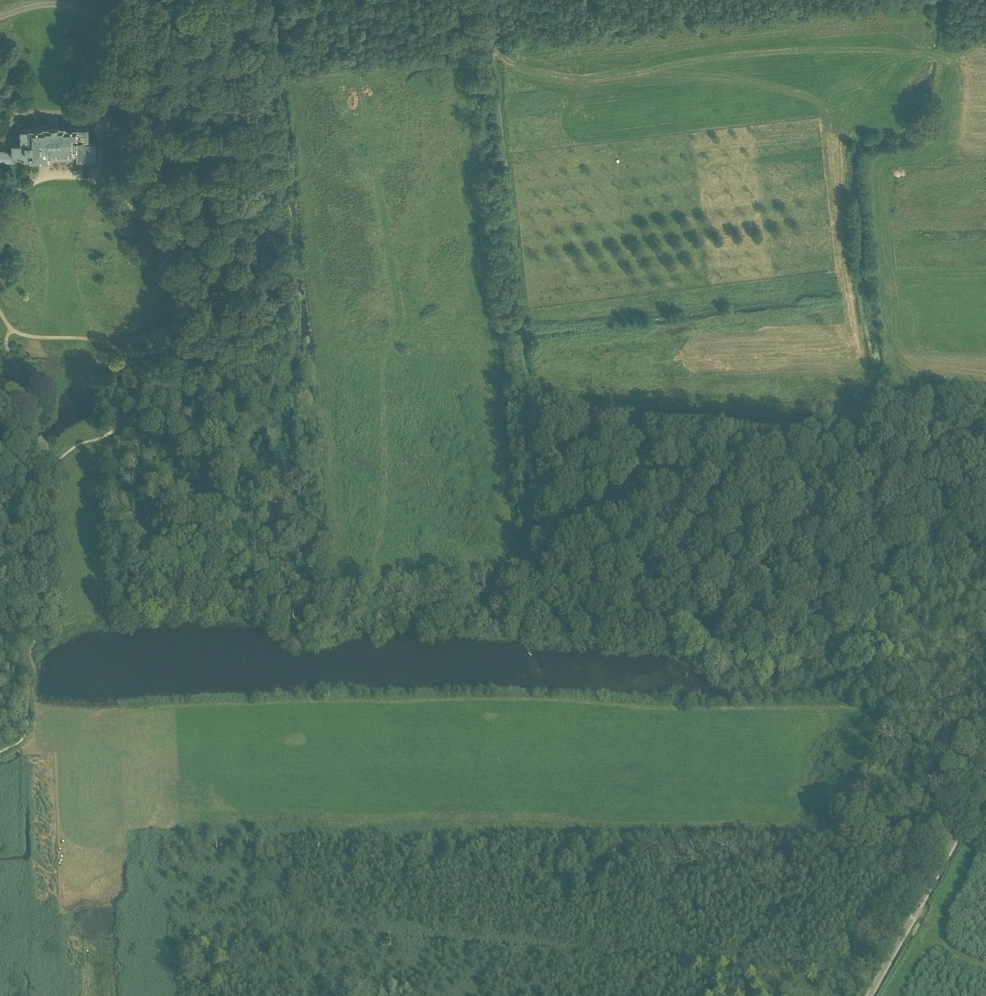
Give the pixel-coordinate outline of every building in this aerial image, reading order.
[(13,150),(0,150),(0,162),(13,162),(13,156),(24,156),(24,158),(29,158),(29,159),(51,159),(51,157),(60,157),(60,160),(62,162),(67,161),(69,160),(69,156),(76,156),(76,157),(96,157),(96,139),(88,139),(88,126),(65,126),(65,125),(42,125),(42,127),(29,127),(29,129),(21,129),(21,142),(12,142),(13,150)]
